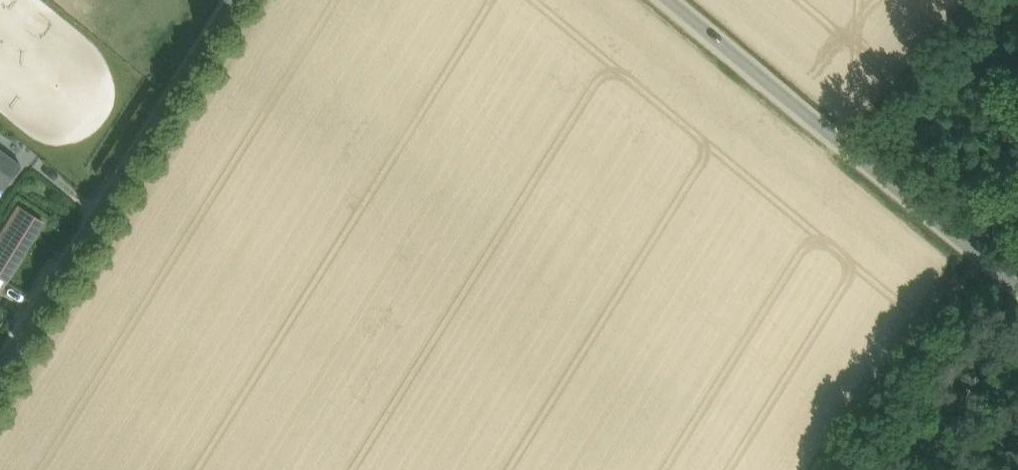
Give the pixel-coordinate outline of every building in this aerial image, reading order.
[(4,189),(22,165),(0,149),(0,186),(4,189)] [(4,279),(7,280),(44,221),(19,206),(0,236),(0,285),(4,279)]
